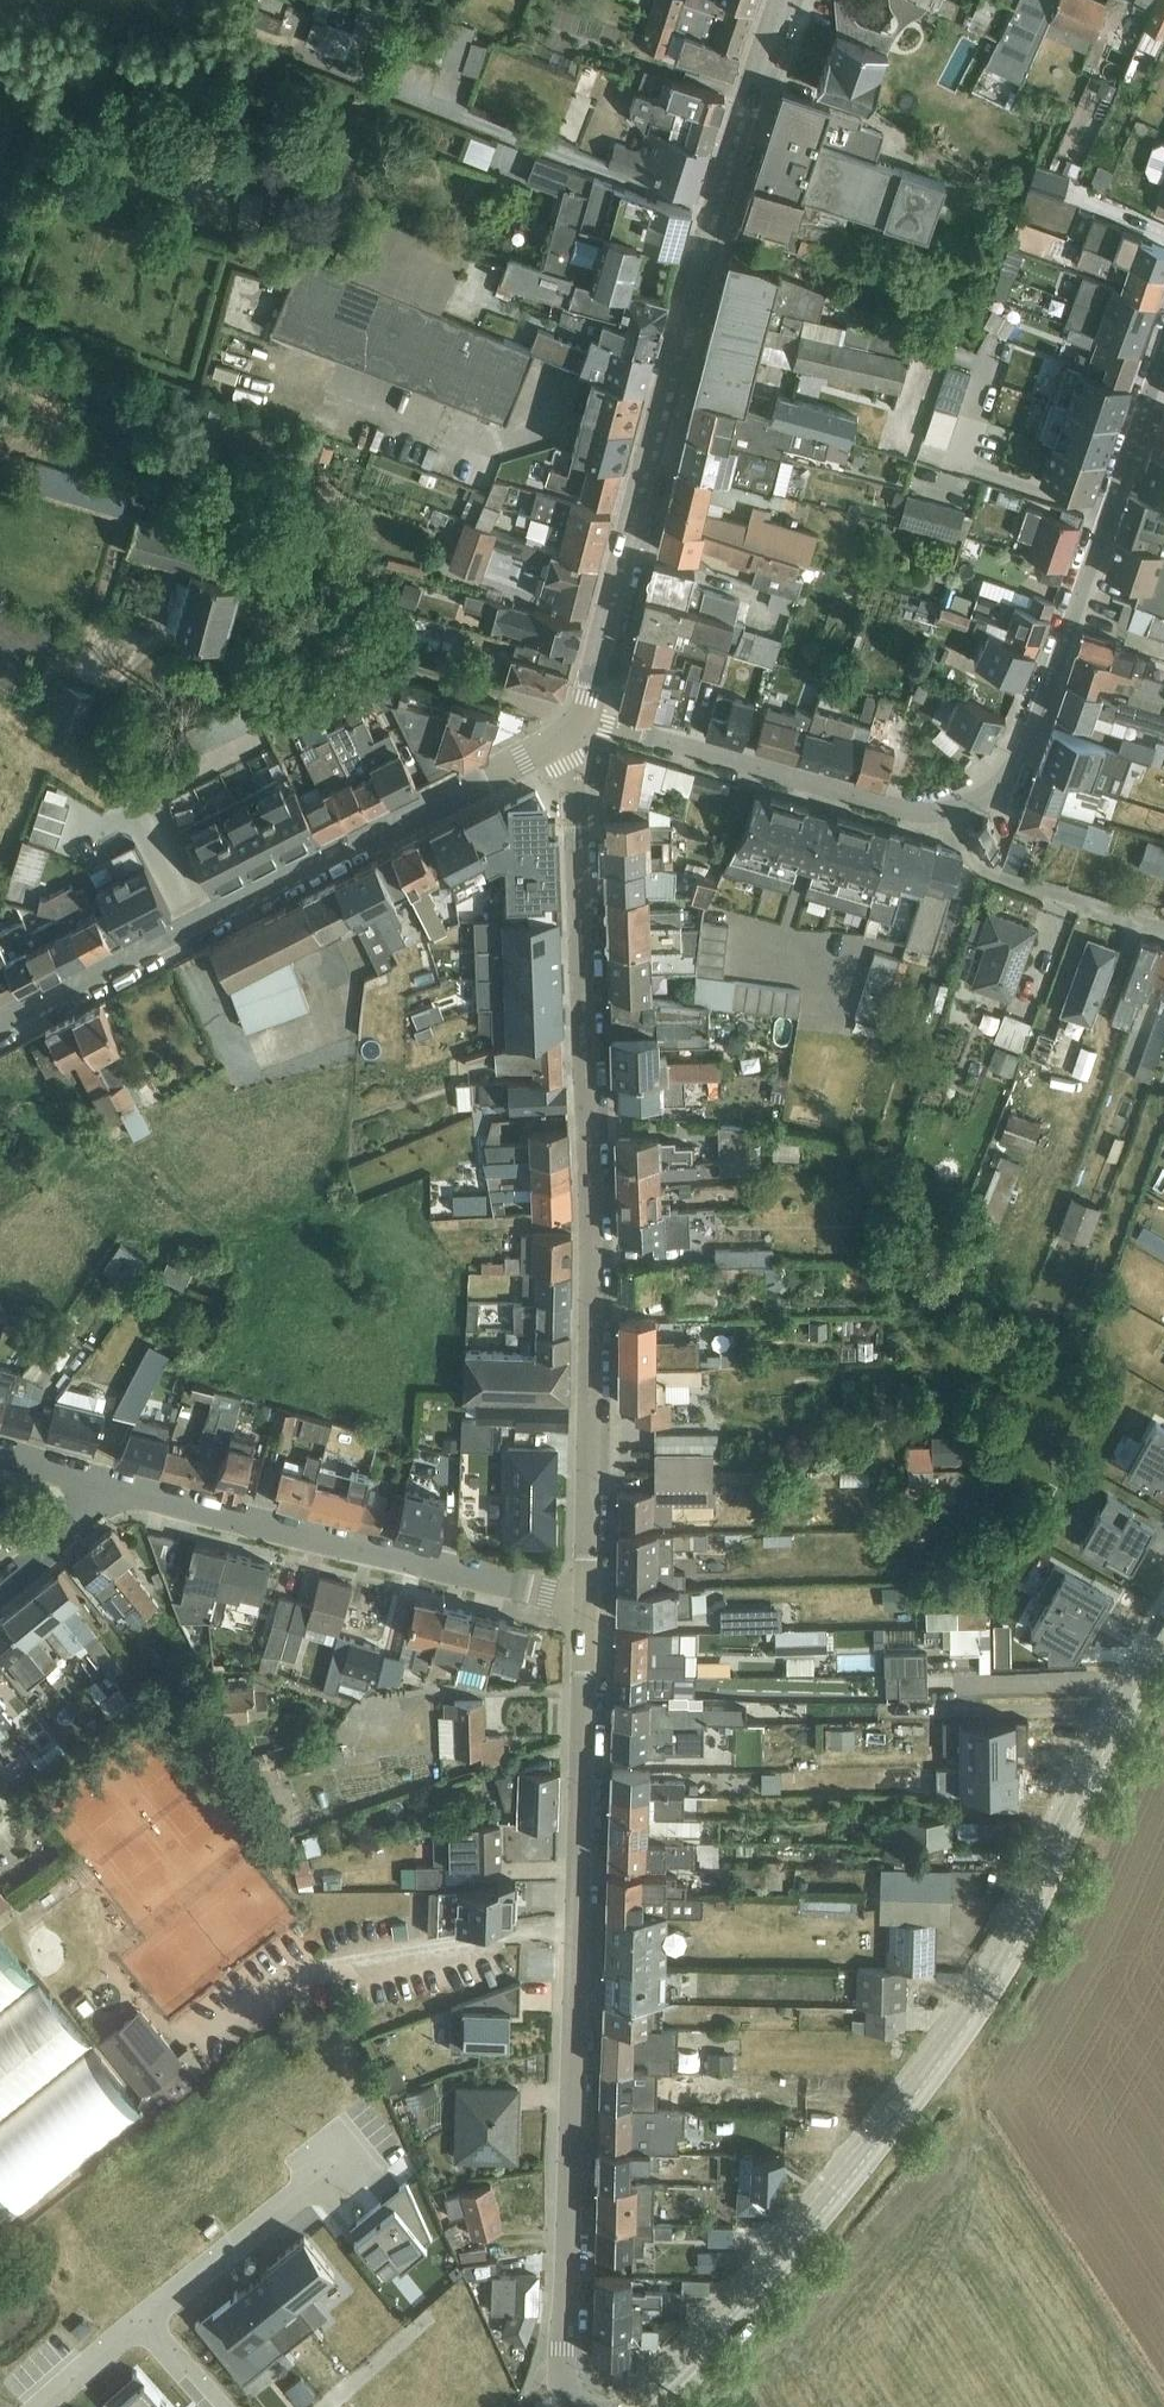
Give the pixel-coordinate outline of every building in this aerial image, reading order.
[(352,37),(387,46),(397,7),(371,0),(361,0),(352,37)] [(739,53),(753,10),(730,0),(729,0),(725,11),(695,0),(654,0),(646,23),(739,53)] [(725,11),(729,0),(695,0),(725,11)] [(753,10),(756,0),(730,0),(753,10)] [(888,51),(895,34),(901,27),(908,20),(912,17),(919,15),(923,12),(927,7),(928,6),(916,0),(890,0),(890,5),(893,9),(896,13),(898,16),(898,19),(898,24),(896,28),(893,31),(889,32),(885,31),(858,21),(855,17),(854,14),(852,0),(834,0),(837,34),(888,51)] [(928,6),(938,10),(949,15),(984,31),(998,0),(976,0),(973,8),(954,0),(916,0),(928,6)] [(1012,6),(984,63),(1022,81),(1045,34),(1052,18),(1058,0),(1015,0),(1012,6)] [(1052,18),(1093,37),(1109,2),(1106,0),(1058,0),(1052,18)] [(1158,0),(1134,0),(1133,3),(1152,12),(1158,0)] [(1152,12),(1137,45),(1140,46),(1156,53),(1163,36),(1163,0),(1158,0),(1152,12)] [(407,9),(394,47),(477,76),(487,46),(471,40),(475,28),(457,22),(455,21),(454,25),(407,9)] [(305,44),(310,30),(257,10),(252,24),(305,44)] [(310,30),(305,44),(317,49),(328,17),(317,13),(310,30)] [(1052,18),(1045,34),(1086,53),(1093,37),(1052,18)] [(739,53),(646,23),(638,45),(670,55),(731,75),(739,53)] [(888,51),(837,34),(830,55),(829,54),(817,88),(868,107),(888,51)] [(583,65),(573,94),(590,100),(600,71),(583,65)] [(637,90),(656,96),(661,80),(663,75),(645,69),(637,90)] [(656,96),(718,117),(724,96),(663,75),(661,80),(656,96)] [(1019,87),(1009,110),(1018,114),(1029,92),(1021,88),(1019,87)] [(646,128),(709,149),(718,117),(656,96),(637,90),(636,89),(629,109),(646,128)] [(754,181),(850,211),(927,234),(943,182),(875,158),(883,134),(861,126),(864,118),(831,107),(784,92),(754,181)] [(709,149),(646,128),(640,149),(615,142),(608,165),(695,195),(709,149)] [(471,135),(463,158),(487,167),(496,144),(471,135)] [(1163,171),(1163,144),(1161,143),(1152,148),(1145,169),(1149,177),(1161,181),(1163,171)] [(544,265),(628,290),(633,274),(634,274),(637,263),(636,263),(642,243),(579,224),(594,177),(536,156),(527,180),(562,194),(544,262),(544,265)] [(1091,182),(1098,163),(1086,158),(1079,177),(1091,182)] [(1018,182),(1043,191),(1046,183),(1036,179),(1039,171),(1024,166),(1018,182)] [(1099,166),(1090,186),(1104,192),(1113,172),(1099,166)] [(1161,181),(1154,199),(1158,200),(1154,213),(1163,216),(1163,171),(1161,181)] [(579,224),(642,243),(679,254),(691,210),(654,198),(594,177),(579,224)] [(743,217),(838,247),(850,211),(754,181),(743,217)] [(242,189),(237,225),(248,226),(258,228),(262,192),(256,191),(242,189)] [(331,267),(350,275),(373,284),(396,293),(418,302),(442,312),(464,255),(353,210),(345,229),(331,267)] [(838,247),(743,217),(735,242),(775,255),(778,247),(796,253),(795,256),(850,273),(857,253),(838,247)] [(1019,220),(1008,247),(1022,252),(1032,226),(1019,220)] [(1163,276),(1163,250),(1136,239),(1132,247),(1107,237),(1106,240),(1095,236),(1091,247),(1163,276)] [(1077,263),(1083,246),(1071,242),(1064,260),(1076,264),(1077,263)] [(1077,263),(1122,281),(1119,290),(1156,303),(1163,279),(1163,276),(1091,247),(1084,245),(1083,246),(1077,263)] [(999,273),(1012,279),(1022,254),(1008,249),(1004,260),(999,273)] [(350,275),(331,267),(301,255),(290,251),(277,284),(289,288),(271,332),(318,350),(350,275)] [(628,290),(544,265),(509,254),(497,288),(496,292),(508,296),(509,293),(515,284),(573,301),(659,327),(666,300),(628,290)] [(768,317),(799,325),(802,316),(815,319),(824,293),(730,258),(718,304),(768,317)] [(1012,279),(999,273),(992,296),(1004,300),(1012,280),(1012,279)] [(350,275),(318,350),(342,359),(373,284),(350,275)] [(1073,302),(1147,330),(1156,303),(1119,290),(1082,276),(1073,302)] [(373,284),(342,359),(365,368),(396,293),(373,284)] [(418,302),(396,293),(365,368),(388,377),(418,302)] [(992,300),(985,325),(1001,330),(1008,305),(992,300)] [(659,327),(573,301),(568,309),(561,307),(558,320),(593,333),(653,352),(659,327)] [(442,312),(418,302),(388,377),(413,386),(442,312)] [(1069,325),(1141,352),(1147,330),(1073,302),(1066,323),(1069,325)] [(712,328),(761,341),(765,325),(775,327),(907,358),(908,353),(799,325),(768,317),(718,304),(712,328)] [(442,312),(413,386),(439,396),(466,322),(442,312)] [(799,325),(908,353),(915,327),(874,312),(870,326),(846,320),(845,325),(815,319),(802,316),(799,325)] [(466,322),(439,396),(461,404),(489,331),(466,322)] [(771,343),(903,375),(907,358),(775,327),(765,325),(761,341),(771,343)] [(1079,366),(1129,384),(1130,382),(1141,352),(1069,325),(1065,337),(1081,342),(1073,363),(1079,366)] [(705,355),(755,367),(758,356),(899,391),(903,375),(771,343),(761,341),(712,328),(705,355)] [(530,347),(535,349),(595,374),(624,385),(641,390),(640,392),(642,392),(653,352),(593,333),(588,348),(538,329),(530,347)] [(489,331),(461,404),(506,421),(535,349),(530,347),(489,331)] [(700,375),(749,389),(755,367),(705,355),(700,375)] [(1048,397),(1116,422),(1129,384),(1079,366),(1073,363),(1062,360),(1048,397)] [(948,366),(936,405),(959,413),(972,374),(948,366)] [(592,384),(583,413),(632,429),(642,392),(640,392),(641,390),(624,385),(595,374),(592,384)] [(695,396),(744,410),(749,389),(700,375),(695,396)] [(771,418),(830,436),(850,442),(856,415),(777,395),(771,418)] [(686,433),(780,458),(784,446),(825,456),(830,436),(771,418),(744,410),(695,396),(686,433)] [(1116,422),(1048,397),(1036,436),(1051,442),(1103,459),(1116,422)] [(934,407),(924,440),(947,447),(958,414),(934,407)] [(574,443),(572,450),(604,459),(621,463),(621,461),(624,462),(626,452),(632,429),(583,413),(576,437),(574,443)] [(1163,454),(1163,413),(1152,450),(1163,454)] [(678,466),(784,495),(793,461),(780,458),(686,433),(678,466)] [(830,436),(825,456),(845,461),(850,442),(830,436)] [(314,440),(309,453),(328,460),(333,447),(314,440)] [(1103,459),(1051,442),(1038,479),(1090,497),(1103,459)] [(357,446),(351,462),(364,467),(370,451),(357,446)] [(604,459),(572,450),(567,472),(548,468),(544,485),(613,504),(623,464),(624,462),(621,461),(621,463),(604,459)] [(1163,501),(1163,454),(1152,450),(1145,469),(1158,473),(1156,480),(1152,479),(1150,479),(1147,480),(1145,481),(1142,483),(1140,485),(1139,488),(1137,492),(1163,501)] [(31,463),(28,473),(33,475),(28,492),(119,519),(128,489),(37,462),(36,464),(31,463)] [(754,548),(799,560),(808,564),(817,531),(770,520),(773,509),(752,504),(747,523),(721,516),(724,502),(734,505),(736,496),(781,507),(784,495),(678,466),(664,522),(754,548)] [(1158,473),(1145,469),(1139,488),(1140,485),(1142,483),(1145,481),(1147,480),(1150,479),(1152,479),(1156,480),(1158,473)] [(486,500),(501,505),(509,483),(494,479),(488,492),(486,500)] [(464,519),(492,529),(501,505),(486,500),(488,492),(472,487),(460,515),(464,519)] [(999,489),(995,501),(1018,508),(1021,495),(999,489)] [(529,513),(605,536),(611,513),(535,491),(529,513)] [(895,491),(891,505),(903,509),(898,526),(955,541),(956,539),(962,540),(964,536),(970,516),(968,515),(964,514),(964,511),(895,491)] [(1159,552),(1163,538),(1163,501),(1137,492),(1135,497),(1130,494),(1115,537),(1119,538),(1159,552)] [(1038,561),(1065,570),(1084,514),(1062,507),(1059,517),(1042,511),(1039,518),(1024,512),(1016,535),(1031,540),(1025,556),(1038,561)] [(525,540),(597,565),(605,536),(529,513),(518,510),(515,521),(529,526),(525,540)] [(139,512),(126,551),(190,572),(187,584),(178,581),(176,587),(172,587),(167,605),(170,606),(165,625),(223,644),(240,582),(220,577),(230,539),(139,512)] [(492,529),(464,519),(448,564),(481,576),(492,544),(529,557),(543,563),(539,573),(544,574),(537,597),(585,612),(597,565),(525,540),(492,529)] [(754,548),(664,522),(658,549),(697,559),(699,552),(728,559),(727,562),(750,568),(750,565),(756,567),(752,583),(772,590),(796,599),(797,596),(801,580),(794,578),(799,560),(754,548)] [(1119,538),(1107,575),(1138,585),(1132,602),(1147,607),(1153,609),(1163,613),(1163,554),(1159,552),(1119,538)] [(389,558),(387,566),(423,575),(425,567),(389,558)] [(1065,570),(1038,561),(1035,571),(1039,578),(1060,585),(1065,570)] [(647,596),(733,620),(738,601),(690,588),(694,573),(655,563),(647,596)] [(971,613),(1041,639),(1054,602),(982,579),(971,613)] [(405,582),(399,603),(415,607),(421,586),(405,582)] [(796,599),(772,590),(768,607),(793,613),(796,599)] [(555,644),(575,650),(581,625),(467,592),(463,606),(481,610),(478,622),(544,640),(542,648),(553,652),(555,644)] [(684,641),(689,642),(692,629),(739,642),(743,629),(744,623),(733,620),(647,596),(639,628),(669,636),(672,637),(684,641)] [(937,615),(941,606),(920,599),(917,608),(937,615)] [(1147,607),(1132,602),(1125,599),(1117,622),(1129,626),(1145,632),(1153,609),(1147,607)] [(941,606),(937,615),(935,625),(949,630),(951,627),(966,632),(968,627),(986,634),(974,660),(1021,682),(1041,639),(971,613),(970,616),(941,606)] [(1153,609),(1145,632),(1163,638),(1162,643),(1163,643),(1163,613),(1153,609)] [(669,636),(639,628),(634,651),(674,662),(677,650),(706,657),(709,648),(689,642),(684,641),(672,637),(669,636)] [(743,629),(739,642),(735,655),(748,658),(764,662),(774,665),(781,639),(756,632),(743,629)] [(1077,651),(1143,673),(1149,656),(1133,650),(1122,647),(1124,642),(1084,629),(1077,651)] [(553,652),(542,648),(524,642),(523,645),(514,642),(508,664),(473,651),(469,668),(562,696),(573,658),(553,652)] [(555,644),(553,652),(573,658),(575,650),(555,644)] [(704,665),(701,675),(720,680),(727,652),(709,648),(706,657),(704,665)] [(1158,710),(1163,692),(1163,680),(1147,674),(1143,673),(1077,651),(1067,681),(1158,710)] [(684,687),(686,679),(674,676),(676,668),(632,657),(627,681),(659,689),(661,681),(684,687)] [(820,659),(815,671),(833,677),(837,665),(820,659)] [(659,689),(627,681),(619,712),(627,714),(651,720),(688,730),(691,720),(672,715),(676,697),(681,699),(684,691),(696,694),(701,675),(704,665),(690,662),(686,679),(684,687),(661,681),(659,689)] [(445,716),(493,728),(498,711),(398,681),(370,673),(360,676),(377,710),(392,704),(405,707),(407,695),(447,707),(445,716)] [(295,704),(311,696),(337,683),(333,675),(263,709),(267,717),(282,710),(295,704)] [(919,678),(911,696),(922,701),(930,683),(919,678)] [(1067,681),(1056,713),(1122,735),(1127,721),(1163,733),(1163,712),(1158,710),(1067,681)] [(61,683),(47,728),(80,738),(94,693),(61,683)] [(717,693),(705,736),(742,746),(753,703),(717,693)] [(872,721),(879,698),(868,695),(860,718),(872,721)] [(958,695),(945,724),(962,732),(959,736),(980,755),(989,745),(992,739),(998,725),(1001,726),(1005,717),(958,695)] [(311,696),(295,704),(302,718),(297,721),(308,745),(301,749),(318,784),(322,792),(339,827),(368,813),(327,730),(311,696)] [(870,727),(855,779),(884,787),(895,749),(881,745),(894,700),(879,696),(879,698),(872,721),(870,727)] [(250,697),(187,728),(198,753),(261,722),(255,707),(250,697)] [(493,728),(445,716),(405,707),(392,704),(420,760),(431,781),(480,756),(481,756),(487,748),(487,746),(493,728)] [(797,762),(814,711),(801,706),(800,710),(795,708),(794,714),(768,707),(756,750),(797,762)] [(348,719),(389,802),(418,787),(408,766),(399,749),(398,750),(382,758),(374,740),(358,710),(346,716),(348,719)] [(814,711),(797,762),(819,768),(819,766),(824,767),(823,770),(855,779),(870,727),(814,711)] [(327,730),(368,813),(389,802),(348,719),(327,730)] [(1038,765),(1037,766),(1103,787),(1116,792),(1129,753),(1117,749),(1052,727),(1051,729),(1043,754),(1038,765)] [(382,758),(398,750),(389,733),(374,740),(382,758)] [(1129,753),(1147,759),(1160,764),(1163,753),(1163,749),(1122,735),(1117,749),(1129,753)] [(688,794),(693,774),(635,756),(617,750),(611,754),(604,795),(613,798),(648,807),(653,787),(662,789),(663,787),(688,794)] [(1141,765),(1137,780),(1163,786),(1163,771),(1141,765)] [(1026,799),(1058,809),(1093,819),(1103,787),(1037,766),(1033,778),(1026,799)] [(303,802),(299,794),(289,773),(232,802),(266,865),(321,837),(303,802)] [(693,774),(688,794),(688,796),(698,799),(700,791),(718,796),(722,782),(693,774)] [(299,794),(303,802),(322,792),(318,784),(299,794)] [(431,834),(417,841),(435,876),(448,870),(449,869),(455,884),(457,900),(486,885),(479,870),(488,865),(492,871),(506,872),(507,887),(502,887),(502,920),(557,918),(562,918),(559,833),(556,833),(556,829),(539,797),(536,791),(504,808),(499,799),(431,834)] [(303,802),(321,837),(339,827),(322,792),(303,802)] [(755,792),(723,872),(736,876),(790,892),(797,865),(813,871),(806,897),(868,914),(889,833),(874,828),(857,823),(844,819),(837,817),(829,815),(822,812),(815,810),(813,817),(794,811),(796,805),(770,797),(755,792)] [(794,811),(813,817),(815,810),(808,808),(808,806),(771,794),(770,797),(796,805),(794,811)] [(45,795),(37,808),(56,819),(64,806),(45,795)] [(648,807),(613,798),(613,811),(605,812),(605,841),(643,840),(661,839),(661,849),(662,868),(672,869),(671,825),(670,825),(669,815),(648,807)] [(1058,809),(1026,799),(1018,822),(1051,832),(1058,809)] [(232,802),(180,828),(212,892),(266,865),(232,802)] [(1058,809),(1051,832),(1105,850),(1112,827),(1093,819),(1058,809)] [(857,823),(874,828),(875,825),(838,814),(837,817),(844,819),(857,823)] [(969,829),(967,830),(968,832),(970,830),(975,840),(981,852),(980,854),(982,855),(983,853),(984,852),(988,859),(986,860),(986,861),(988,860),(989,862),(990,862),(990,860),(994,857),(999,855),(1000,857),(1001,856),(1000,854),(1002,853),(1001,852),(999,853),(996,846),(998,845),(1000,846),(1000,844),(998,843),(987,822),(990,821),(989,819),(986,820),(985,818),(983,819),(984,821),(971,828),(970,825),(968,826),(969,829)] [(925,886),(937,847),(920,842),(889,833),(868,914),(863,934),(874,938),(880,918),(892,922),(901,891),(921,896),(925,886)] [(23,839),(11,873),(38,883),(49,849),(23,839)] [(662,868),(661,849),(643,850),(643,840),(605,841),(606,870),(658,869),(662,868)] [(1012,840),(1003,868),(1017,872),(1027,876),(1031,865),(1020,861),(1026,844),(1012,840)] [(393,853),(409,893),(430,937),(446,930),(433,901),(434,901),(428,888),(438,883),(435,876),(417,841),(393,853)] [(1138,867),(1163,876),(1163,848),(1147,842),(1138,867)] [(107,908),(122,938),(171,913),(135,843),(108,857),(116,871),(110,873),(113,878),(97,887),(102,898),(107,908)] [(925,886),(921,896),(907,942),(933,950),(951,893),(962,854),(937,847),(925,886)] [(373,912),(391,948),(412,938),(404,921),(401,922),(391,903),(409,893),(393,853),(347,877),(367,916),(373,912)] [(702,877),(703,877),(709,868),(688,862),(682,872),(697,877),(702,877)] [(658,869),(606,870),(607,896),(649,897),(666,897),(691,897),(706,901),(716,880),(703,877),(702,877),(697,877),(694,887),(668,884),(667,893),(661,893),(662,868),(658,869)] [(336,883),(358,929),(379,972),(382,971),(391,966),(385,954),(392,950),(391,948),(373,912),(367,916),(347,877),(336,883)] [(358,929),(336,883),(303,900),(323,936),(326,943),(342,935),(343,937),(358,929)] [(107,908),(102,898),(91,903),(83,887),(75,892),(71,884),(45,896),(40,896),(37,908),(36,910),(59,915),(69,917),(86,957),(122,938),(107,908)] [(649,897),(607,896),(608,927),(649,926),(649,912),(649,897)] [(303,900),(211,947),(231,984),(246,1029),(309,1007),(290,954),(323,936),(303,900)] [(649,912),(649,926),(681,925),(680,910),(649,912)] [(985,925),(979,942),(979,943),(984,945),(973,976),(970,986),(1009,1000),(1034,929),(989,913),(987,920),(985,925)] [(48,935),(64,968),(86,957),(69,917),(59,915),(38,927),(43,937),(48,935)] [(985,925),(987,920),(975,916),(968,938),(979,942),(985,925)] [(27,948),(42,979),(64,968),(48,935),(43,937),(38,927),(30,931),(23,918),(8,926),(22,951),(27,948)] [(502,920),(475,921),(476,950),(560,947),(560,933),(563,933),(562,918),(557,918),(502,920)] [(692,1002),(708,1004),(799,1016),(802,990),(734,981),(734,979),(723,978),(728,927),(703,924),(681,925),(649,926),(608,927),(609,951),(651,950),(651,953),(651,974),(696,971),(692,1002)] [(20,990),(42,979),(27,948),(22,951),(8,926),(0,931),(0,946),(7,960),(5,961),(20,990)] [(1149,978),(1161,946),(1141,939),(1111,1022),(1131,1029),(1149,978)] [(1089,941),(1062,1015),(1089,1025),(1116,950),(1089,941)] [(984,945),(979,943),(968,974),(973,976),(984,945)] [(0,946),(0,1001),(20,990),(5,961),(7,960),(0,946)] [(1149,978),(1163,983),(1162,985),(1163,986),(1163,947),(1161,946),(1149,978)] [(560,947),(476,950),(477,979),(509,978),(532,977),(561,976),(564,976),(564,961),(561,961),(560,947)] [(651,950),(609,951),(611,993),(651,998),(651,974),(651,953),(651,950)] [(875,952),(855,1018),(882,1026),(902,961),(875,952)] [(398,1004),(459,982),(453,966),(392,988),(398,1004)] [(509,978),(477,979),(477,1007),(492,1007),(510,1006),(562,1004),(562,990),(565,990),(564,976),(561,976),(532,977),(509,978)] [(931,980),(923,1005),(940,1010),(948,985),(931,980)] [(708,1004),(692,1002),(651,998),(611,993),(612,1034),(658,1033),(659,1045),(709,1044),(708,1004)] [(402,1021),(430,1011),(424,994),(396,1004),(402,1021)] [(75,1017),(111,1089),(120,1108),(134,1100),(143,1095),(129,1068),(126,1069),(117,1052),(111,1056),(108,1051),(121,1044),(99,1004),(75,1017)] [(510,1006),(492,1007),(494,1048),(511,1042),(526,1038),(542,1037),(542,1035),(564,1030),(563,1019),(566,1019),(565,1005),(562,1004),(510,1006)] [(463,1027),(477,1028),(478,1008),(464,1007),(463,1027)] [(1159,1011),(1158,1010),(1134,1076),(1149,1081),(1163,1044),(1163,1040),(1163,1012),(1159,1011)] [(1004,1013),(994,1041),(1021,1051),(1032,1023),(1004,1013)] [(49,1038),(64,1065),(73,1060),(93,1098),(111,1089),(75,1017),(46,1032),(49,1038)] [(1028,1038),(1021,1056),(1027,1058),(1027,1057),(1086,1077),(1095,1052),(1054,1038),(1055,1034),(1038,1027),(1034,1040),(1028,1038)] [(511,1042),(494,1048),(465,1057),(467,1067),(495,1064),(496,1067),(533,1064),(533,1079),(566,1078),(564,1030),(542,1035),(542,1037),(526,1038),(511,1042)] [(658,1033),(612,1034),(613,1077),(619,1077),(687,1075),(719,1074),(718,1058),(668,1060),(668,1054),(659,1054),(659,1045),(658,1033)] [(64,1065),(49,1038),(32,1047),(46,1074),(64,1065)] [(730,1065),(748,1064),(746,1047),(728,1049),(730,1065)] [(996,1047),(988,1067),(1011,1077),(1019,1056),(996,1047)] [(687,1075),(619,1077),(619,1088),(614,1091),(614,1099),(620,1102),(620,1105),(687,1104),(687,1075)] [(473,1082),(472,1103),(507,1102),(508,1108),(567,1105),(566,1078),(533,1079),(497,1081),(473,1082)] [(773,1078),(770,1099),(785,1102),(789,1081),(773,1078)] [(472,1103),(473,1082),(456,1083),(457,1110),(472,1109),(472,1103)] [(111,1089),(93,1098),(106,1123),(94,1130),(102,1146),(117,1138),(108,1122),(123,1114),(136,1137),(149,1130),(134,1100),(120,1108),(111,1089)] [(1009,1111),(998,1143),(1027,1153),(1027,1151),(1030,1152),(1041,1122),(1014,1113),(1009,1111)] [(488,1161),(569,1159),(568,1128),(529,1130),(529,1145),(501,1145),(500,1120),(492,1121),(484,1146),(486,1146),(488,1161)] [(748,1160),(748,1146),(747,1129),(718,1130),(719,1161),(748,1160)] [(787,1152),(787,1136),(763,1137),(763,1152),(787,1152)] [(617,1167),(693,1163),(692,1147),(675,1147),(675,1142),(661,1143),(661,1137),(616,1139),(617,1167)] [(1115,1138),(1107,1160),(1118,1164),(1126,1141),(1115,1138)] [(748,1146),(748,1160),(748,1166),(760,1165),(760,1146),(748,1146)] [(1002,1155),(974,1222),(982,1225),(995,1230),(1022,1163),(1002,1155)] [(569,1159),(488,1161),(482,1161),(489,1190),(501,1190),(501,1184),(501,1176),(519,1175),(519,1184),(570,1182),(569,1159)] [(748,1160),(719,1161),(719,1166),(720,1175),(749,1174),(748,1166),(748,1160)] [(693,1163),(617,1167),(618,1191),(660,1190),(660,1179),(697,1177),(697,1162),(693,1163)] [(452,1180),(435,1181),(436,1212),(454,1212),(452,1180)] [(570,1182),(519,1184),(501,1184),(501,1190),(489,1190),(491,1201),(532,1201),(532,1214),(572,1213),(570,1182)] [(660,1190),(618,1191),(619,1214),(661,1211),(660,1190)] [(1071,1197),(1058,1232),(1088,1243),(1101,1208),(1071,1197)] [(661,1211),(619,1214),(620,1240),(641,1239),(642,1247),(691,1245),(689,1209),(661,1211)] [(1136,1238),(1163,1256),(1163,1237),(1144,1225),(1136,1238)] [(522,1273),(571,1274),(571,1236),(521,1235),(521,1257),(505,1257),(505,1263),(482,1263),(482,1273),(522,1273)] [(119,1241),(106,1266),(127,1277),(136,1259),(141,1262),(164,1273),(161,1278),(184,1290),(192,1273),(148,1250),(142,1247),(140,1252),(119,1241)] [(721,1266),(774,1264),(773,1249),(714,1250),(714,1266),(721,1266)] [(774,1264),(721,1266),(721,1277),(777,1275),(776,1264),(774,1264)] [(932,1268),(920,1267),(919,1283),(919,1287),(932,1287),(932,1268)] [(571,1274),(522,1273),(522,1303),(570,1303),(571,1274)] [(706,1285),(675,1286),(676,1308),(723,1307),(723,1285),(706,1285)] [(760,1287),(747,1288),(747,1308),(761,1308),(760,1287)] [(468,1302),(466,1330),(477,1331),(479,1303),(468,1302)] [(535,1332),(570,1333),(570,1303),(522,1303),(514,1303),(513,1332),(521,1332),(535,1332)] [(700,1367),(701,1367),(721,1366),(721,1354),(707,1355),(707,1360),(700,1360),(700,1340),(656,1341),(656,1321),(620,1322),(620,1368),(688,1367),(700,1367)] [(32,1361),(46,1340),(34,1331),(19,1351),(32,1361)] [(463,1398),(569,1399),(570,1333),(535,1332),(521,1332),(521,1353),(465,1352),(463,1398)] [(863,1353),(863,1335),(846,1334),(846,1353),(863,1353)] [(0,1424),(0,1428),(28,1436),(29,1432),(46,1437),(53,1411),(38,1407),(44,1387),(52,1374),(44,1368),(50,1359),(58,1348),(46,1340),(32,1361),(24,1373),(9,1388),(0,1424)] [(64,1367),(75,1349),(66,1343),(55,1361),(64,1367)] [(134,1420),(135,1418),(169,1354),(149,1343),(112,1414),(134,1420)] [(9,1388),(24,1373),(0,1366),(0,1424),(9,1388)] [(688,1367),(620,1368),(620,1404),(636,1404),(636,1426),(671,1425),(671,1402),(689,1402),(689,1383),(701,1383),(701,1367),(700,1367),(688,1367)] [(212,1400),(214,1390),(192,1385),(189,1393),(210,1399),(212,1400)] [(53,1411),(46,1437),(45,1439),(94,1454),(108,1398),(66,1388),(56,1399),(53,1411)] [(199,1446),(189,1484),(212,1490),(222,1460),(228,1447),(232,1433),(241,1397),(214,1390),(212,1400),(199,1446)] [(815,1395),(795,1396),(795,1411),(815,1410),(815,1395)] [(569,1399),(463,1398),(464,1416),(515,1417),(515,1422),(569,1423),(569,1399)] [(179,1416),(171,1436),(181,1439),(192,1407),(183,1404),(179,1416)] [(326,1443),(330,1423),(276,1408),(267,1441),(288,1446),(292,1433),(326,1443)] [(135,1418),(134,1420),(116,1460),(159,1471),(166,1451),(171,1436),(179,1416),(177,1415),(167,1412),(163,1424),(135,1418)] [(463,1421),(461,1450),(493,1451),(494,1422),(463,1421)] [(330,1423),(326,1443),(327,1443),(326,1446),(346,1452),(347,1449),(374,1456),(379,1437),(330,1423)] [(1155,1425),(1128,1474),(1155,1491),(1157,1485),(1163,1490),(1163,1430),(1155,1425)] [(926,1459),(948,1457),(946,1432),(923,1434),(926,1459)] [(222,1460),(212,1490),(213,1490),(214,1487),(242,1494),(256,1439),(232,1433),(228,1447),(222,1460)] [(655,1451),(713,1452),(717,1452),(718,1434),(655,1434),(655,1451)] [(895,1466),(921,1467),(922,1442),(895,1441),(895,1466)] [(166,1451),(159,1471),(158,1475),(189,1484),(199,1446),(182,1442),(179,1453),(166,1451)] [(556,1451),(507,1450),(506,1545),(554,1546),(556,1451)] [(713,1452),(655,1451),(655,1469),(713,1470),(713,1452)] [(309,1514),(320,1468),(322,1459),(307,1455),(304,1465),(285,1460),(277,1488),(282,1490),(277,1505),(309,1514)] [(320,1468),(309,1514),(356,1527),(368,1479),(351,1474),(351,1477),(320,1468)] [(655,1488),(712,1490),(713,1470),(655,1469),(655,1488)] [(937,1471),(909,1471),(909,1483),(934,1484),(934,1477),(937,1477),(937,1471)] [(368,1479),(356,1527),(393,1537),(402,1500),(403,1497),(393,1494),(389,1507),(386,1506),(388,1498),(378,1496),(380,1489),(378,1489),(381,1480),(369,1477),(368,1479)] [(712,1490),(655,1488),(655,1494),(619,1493),(619,1524),(671,1524),(672,1504),(715,1505),(716,1490),(712,1490)] [(894,1490),(877,1496),(880,1504),(884,1514),(901,1507),(894,1490)] [(1101,1496),(1069,1545),(1118,1577),(1150,1528),(1101,1496)] [(402,1500),(393,1537),(441,1550),(450,1513),(434,1509),(435,1504),(422,1501),(421,1505),(402,1500)] [(0,1524),(0,1529),(13,1545),(27,1534),(12,1515),(0,1524)] [(751,1530),(751,1542),(781,1541),(780,1529),(751,1530)] [(92,1546),(147,1614),(158,1604),(126,1565),(135,1557),(112,1530),(92,1546)] [(177,1541),(149,1534),(161,1568),(170,1571),(177,1541)] [(618,1590),(685,1589),(685,1573),(674,1573),(674,1549),(708,1549),(707,1535),(632,1536),(623,1536),(619,1536),(619,1538),(618,1590)] [(147,1614),(92,1546),(73,1561),(104,1599),(111,1593),(125,1611),(124,1612),(135,1626),(148,1615),(147,1614)] [(181,1601),(172,1600),(180,1621),(209,1620),(227,1554),(195,1546),(185,1584),(181,1601)] [(711,1553),(689,1551),(688,1567),(710,1569),(711,1553)] [(227,1554),(209,1620),(220,1623),(225,1605),(257,1613),(270,1565),(227,1554)] [(1047,1603),(1097,1632),(1114,1601),(1055,1567),(1037,1598),(1047,1603)] [(41,1588),(88,1648),(112,1678),(123,1669),(73,1607),(81,1601),(59,1573),(41,1588)] [(296,1601),(288,1628),(294,1629),(304,1632),(303,1635),(336,1644),(338,1636),(352,1587),(320,1577),(312,1606),(296,1601)] [(897,1582),(871,1583),(872,1606),(898,1604),(897,1582)] [(22,1603),(44,1630),(64,1656),(75,1648),(80,1655),(88,1648),(41,1588),(22,1603)] [(685,1589),(618,1590),(617,1620),(678,1619),(678,1615),(692,1615),(692,1588),(685,1589)] [(288,1628),(296,1601),(280,1596),(263,1654),(280,1656),(281,1654),(283,1648),(288,1628)] [(943,1628),(986,1627),(986,1611),(990,1611),(990,1599),(976,1599),(976,1611),(926,1612),(925,1628),(943,1628)] [(432,1655),(443,1607),(416,1601),(406,1638),(405,1637),(400,1657),(385,1653),(377,1684),(399,1685),(404,1665),(428,1671),(432,1655)] [(4,1617),(47,1671),(59,1686),(68,1679),(61,1671),(63,1669),(37,1636),(44,1630),(22,1603),(4,1617)] [(1097,1632),(1047,1603),(1031,1632),(1040,1637),(1033,1649),(1039,1653),(1048,1652),(1077,1652),(1080,1647),(1086,1650),(1097,1632)] [(443,1607),(432,1655),(460,1662),(472,1614),(443,1607)] [(775,1630),(781,1630),(781,1608),(720,1609),(720,1631),(775,1630)] [(472,1614),(460,1662),(456,1677),(485,1684),(489,1663),(499,1621),(472,1614)] [(4,1617),(0,1621),(0,1652),(27,1687),(47,1671),(4,1617)] [(499,1621),(489,1663),(501,1665),(517,1669),(526,1632),(527,1627),(506,1622),(499,1621)] [(943,1628),(925,1628),(925,1643),(943,1643),(943,1647),(950,1647),(950,1656),(979,1656),(979,1672),(986,1672),(986,1627),(943,1628)] [(781,1630),(775,1630),(775,1638),(775,1654),(827,1654),(827,1630),(781,1630)] [(647,1675),(674,1675),(685,1675),(695,1675),(696,1631),(679,1632),(679,1652),(648,1652),(647,1675)] [(615,1675),(647,1675),(648,1652),(679,1652),(679,1632),(617,1632),(616,1651),(615,1675)] [(338,1636),(336,1644),(324,1688),(336,1692),(343,1669),(347,1671),(344,1681),(367,1688),(379,1649),(338,1636)] [(1077,1652),(1048,1652),(1048,1667),(1077,1666),(1077,1652)] [(886,1675),(926,1675),(926,1653),(885,1655),(884,1675),(886,1675)] [(813,1657),(787,1657),(787,1674),(814,1674),(813,1657)] [(539,1660),(528,1668),(537,1682),(548,1675),(539,1660)] [(517,1669),(501,1665),(500,1672),(515,1675),(517,1669)] [(253,1690),(267,1689),(274,1688),(273,1674),(273,1671),(261,1672),(251,1673),(251,1675),(253,1690)] [(253,1690),(251,1675),(213,1678),(215,1696),(215,1700),(219,1700),(224,1700),(225,1719),(248,1717),(269,1717),(267,1689),(253,1690)] [(615,1697),(673,1697),(674,1675),(647,1675),(615,1675),(615,1697)] [(926,1675),(886,1675),(886,1696),(926,1695),(926,1675)] [(95,1679),(87,1686),(112,1716),(130,1700),(118,1686),(108,1694),(95,1679)] [(3,1726),(12,1719),(2,1707),(6,1704),(0,1697),(0,1722),(3,1726)] [(614,1723),(703,1724),(746,1724),(746,1708),(702,1708),(703,1699),(673,1697),(615,1697),(614,1723)] [(443,1716),(438,1716),(439,1756),(476,1755),(476,1761),(504,1761),(503,1737),(485,1737),(484,1701),(443,1703),(443,1716)] [(308,1718),(291,1721),(294,1735),(310,1732),(308,1718)] [(932,1718),(931,1753),(946,1754),(945,1778),(1009,1780),(1011,1720),(932,1718)] [(0,1722),(0,1739),(8,1732),(3,1726),(0,1722)] [(703,1724),(614,1723),(612,1757),(664,1758),(664,1753),(702,1754),(703,1724)] [(854,1729),(830,1729),(830,1734),(830,1748),(854,1748),(854,1729)] [(57,1739),(34,1760),(42,1769),(65,1749),(57,1739)] [(311,1746),(313,1770),(332,1769),(332,1765),(345,1764),(344,1747),(330,1748),(330,1744),(311,1746)] [(313,1770),(311,1746),(285,1747),(287,1772),(313,1770)] [(886,1754),(885,1768),(904,1768),(905,1755),(886,1754)] [(396,1756),(380,1759),(383,1777),(400,1775),(400,1780),(410,1778),(409,1776),(421,1774),(422,1778),(427,1777),(427,1779),(433,1778),(429,1758),(408,1762),(408,1760),(397,1761),(396,1756)] [(551,1762),(496,1777),(505,1808),(517,1809),(517,1825),(558,1826),(560,1772),(550,1772),(551,1763),(551,1762)] [(611,1794),(684,1796),(684,1783),(650,1782),(650,1771),(612,1771),(611,1794)] [(780,1774),(762,1774),(762,1792),(780,1792),(780,1774)] [(611,1817),(683,1819),(684,1796),(611,1794),(611,1817)] [(1019,1797),(994,1797),(994,1812),(1019,1812),(1019,1797)] [(610,1840),(695,1842),(700,1841),(700,1835),(701,1820),(683,1819),(611,1817),(610,1840)] [(899,1846),(943,1847),(943,1845),(950,1845),(950,1821),(900,1821),(900,1831),(874,1831),(874,1844),(899,1844),(899,1846)] [(1016,1822),(957,1821),(957,1833),(977,1833),(977,1845),(1016,1846),(1016,1822)] [(445,1867),(473,1866),(501,1865),(500,1824),(467,1824),(432,1831),(434,1866),(401,1868),(402,1887),(446,1886),(445,1867)] [(295,1854),(312,1850),(306,1827),(289,1832),(295,1854)] [(695,1842),(610,1840),(609,1864),(694,1866),(695,1842)] [(943,1847),(899,1846),(886,1846),(885,1862),(893,1862),(893,1864),(914,1864),(914,1861),(943,1862),(943,1847)] [(308,1859),(294,1862),(301,1892),(302,1892),(315,1888),(308,1859)] [(445,1867),(446,1886),(473,1885),(473,1866),(445,1867)] [(730,1868),(730,1886),(765,1887),(765,1889),(782,1890),(783,1870),(730,1868)] [(388,1870),(373,1870),(373,1887),(388,1887),(388,1870)] [(608,1895),(686,1898),(687,1877),(609,1875),(608,1891),(608,1895)] [(430,1892),(428,1935),(514,1923),(515,1889),(516,1883),(498,1882),(498,1886),(430,1892)] [(791,1888),(791,1911),(848,1912),(848,1889),(791,1888)] [(5,1907),(9,1904),(0,1892),(0,1911),(5,1907)] [(608,1915),(668,1917),(670,1917),(702,1917),(702,1899),(686,1898),(608,1895),(608,1915)] [(920,1923),(937,1924),(950,1924),(951,1906),(951,1901),(881,1899),(881,1905),(880,1922),(887,1922),(920,1923)] [(0,1911),(0,1926),(13,1916),(5,1907),(0,1911)] [(606,1965),(666,1966),(667,1951),(677,1952),(682,1946),(682,1936),(677,1931),(668,1931),(668,1917),(608,1915),(607,1931),(611,1932),(611,1948),(606,1948),(606,1965)] [(886,1972),(906,1972),(935,1973),(937,1924),(920,1923),(887,1922),(886,1972)] [(408,1923),(392,1925),(394,1940),(409,1938),(408,1923)] [(32,1978),(0,1938),(0,2004),(32,1978)] [(605,2003),(663,2004),(665,2004),(665,1996),(676,1997),(681,1992),(682,1977),(677,1973),(666,1973),(666,1966),(606,1965),(605,2003)] [(865,2009),(905,2010),(906,1972),(886,1972),(857,1971),(856,2009),(865,2009)] [(734,2002),(757,2001),(757,1982),(733,1983),(734,2002)] [(452,2009),(450,2053),(481,2054),(481,2047),(509,2048),(510,2015),(520,2015),(521,1984),(452,2009)] [(0,2029),(0,2112),(86,2042),(45,1992),(0,2029)] [(604,2028),(662,2030),(663,2004),(605,2003),(604,2028)] [(0,2130),(0,2204),(11,2218),(143,2110),(150,2118),(199,2078),(195,2073),(205,2066),(188,2046),(178,2054),(140,2007),(99,2040),(142,2093),(135,2100),(94,2052),(0,2130)] [(905,2010),(865,2009),(865,2022),(852,2022),(851,2035),(905,2036),(905,2010)] [(602,2071),(633,2072),(634,2059),(643,2059),(648,2065),(648,2072),(671,2072),(672,2058),(677,2058),(678,2030),(662,2030),(604,2028),(602,2071)] [(708,2073),(733,2074),(733,2054),(707,2054),(707,2073),(708,2073)] [(397,2063),(377,2072),(388,2095),(389,2094),(395,2092),(407,2086),(397,2063)] [(601,2109),(632,2109),(633,2097),(633,2072),(602,2071),(601,2109)] [(733,2074),(708,2073),(708,2091),(732,2091),(733,2074)] [(434,2084),(405,2097),(411,2111),(440,2098),(434,2084)] [(456,2089),(454,2160),(517,2162),(518,2091),(456,2089)] [(632,2109),(644,2110),(644,2097),(633,2097),(632,2109)] [(643,2153),(679,2153),(679,2136),(685,2136),(686,2111),(644,2110),(632,2109),(601,2109),(600,2152),(643,2153)] [(599,2185),(631,2186),(632,2168),(647,2169),(646,2186),(655,2186),(692,2187),(693,2171),(702,2171),(702,2154),(699,2154),(679,2153),(643,2153),(600,2152),(599,2185)] [(740,2156),(737,2214),(762,2214),(766,2210),(767,2190),(784,2169),(784,2158),(780,2157),(740,2156)] [(631,2186),(646,2186),(647,2169),(632,2168),(631,2186)] [(407,2183),(350,2228),(361,2241),(358,2243),(373,2262),(423,2221),(407,2183)] [(598,2225),(653,2227),(654,2213),(655,2186),(646,2186),(631,2186),(599,2185),(598,2225)] [(491,2187),(446,2198),(451,2219),(465,2215),(471,2238),(503,2230),(491,2187)] [(653,2227),(598,2225),(597,2258),(633,2259),(634,2255),(643,2255),(643,2239),(671,2240),(671,2227),(653,2227)] [(456,2226),(446,2230),(453,2248),(464,2243),(456,2226)] [(708,2228),(707,2247),(733,2247),(733,2228),(716,2228),(708,2228)] [(304,2237),(267,2267),(297,2304),(334,2274),(304,2237)] [(462,2265),(487,2262),(485,2249),(459,2253),(462,2265)] [(716,2267),(716,2254),(698,2254),(698,2260),(698,2271),(698,2273),(716,2273),(716,2267)] [(716,2254),(716,2267),(733,2267),(735,2254),(716,2254)] [(487,2262),(462,2265),(466,2280),(481,2278),(481,2313),(491,2313),(491,2321),(505,2321),(504,2335),(525,2343),(536,2314),(537,2278),(498,2275),(496,2261),(487,2262)] [(595,2305),(686,2308),(686,2296),(681,2296),(645,2294),(632,2295),(633,2280),(596,2278),(595,2305)] [(681,2296),(686,2296),(708,2296),(710,2296),(710,2282),(682,2281),(681,2296)] [(245,2356),(258,2372),(284,2351),(245,2301),(237,2291),(195,2324),(230,2367),(245,2356)] [(595,2332),(641,2333),(642,2320),(686,2322),(686,2308),(595,2305),(595,2332)] [(641,2333),(595,2332),(594,2359),(613,2360),(614,2364),(625,2364),(628,2360),(630,2360),(630,2345),(659,2346),(659,2333),(641,2333)] [(630,2345),(630,2360),(648,2361),(659,2346),(630,2345)] [(245,2356),(230,2367),(243,2384),(258,2372),(245,2356)] [(102,2403),(105,2406),(169,2406),(137,2371),(102,2403)] [(287,2390),(301,2406),(302,2406),(315,2397),(301,2379),(287,2390)]
